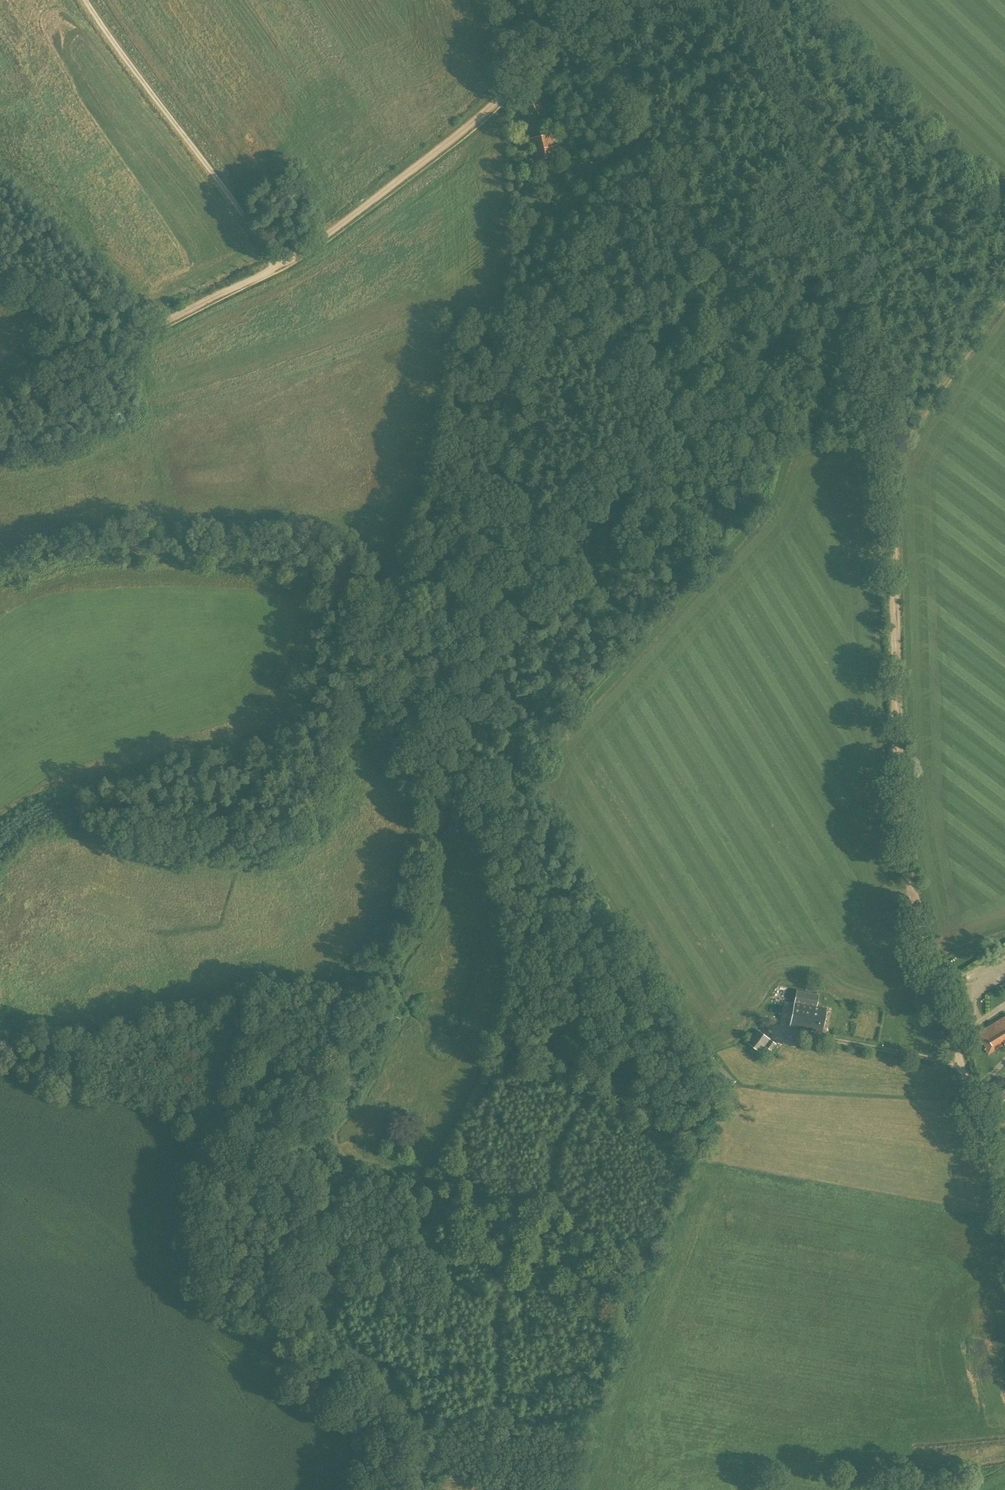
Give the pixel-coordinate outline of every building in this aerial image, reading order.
[(556,145),(554,146),(552,134),(530,139),(535,161),(558,156),(556,145)] [(459,806),(461,813),(467,811),(465,804),(459,806)] [(448,820),(449,833),(465,832),(464,819),(448,820)] [(819,995),(797,991),(790,1026),(822,1032),(827,1008),(817,1006),(819,995)] [(989,1054),(1004,1044),(1004,1017),(977,1034),(989,1054)] [(746,1041),(761,1053),(766,1046),(771,1050),(776,1043),(756,1029),(746,1041)] [(998,1103),(1004,1099),(1004,1089),(994,1096),(998,1103)]
